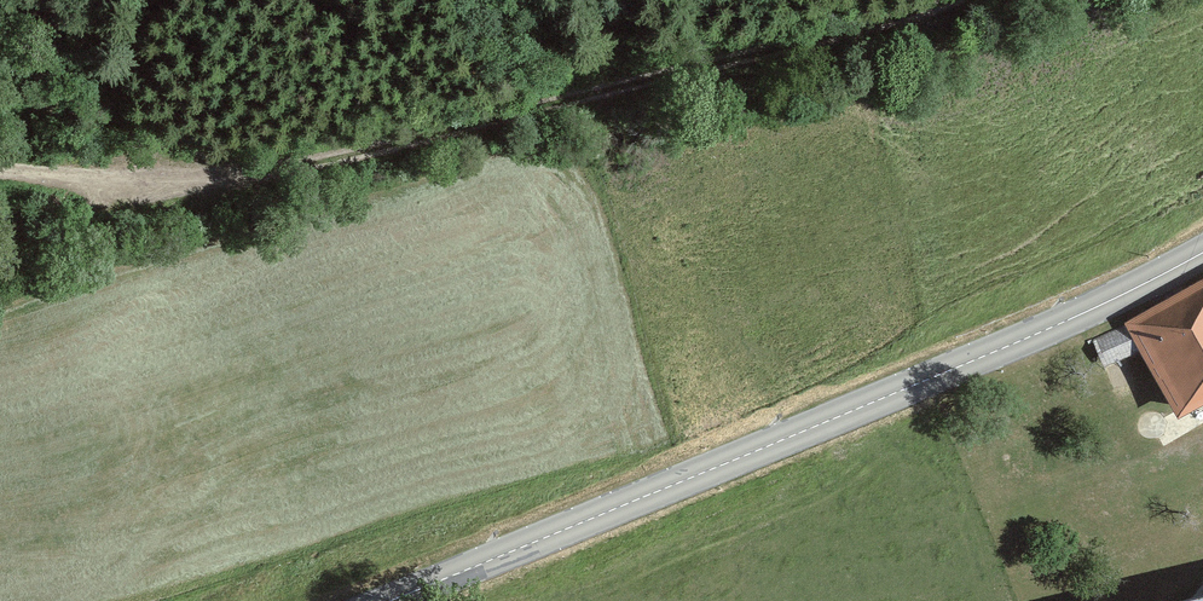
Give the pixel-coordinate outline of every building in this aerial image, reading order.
[(1139,352),(1175,416),(1202,400),(1202,279),(1089,341),(1102,369),(1139,352)]
